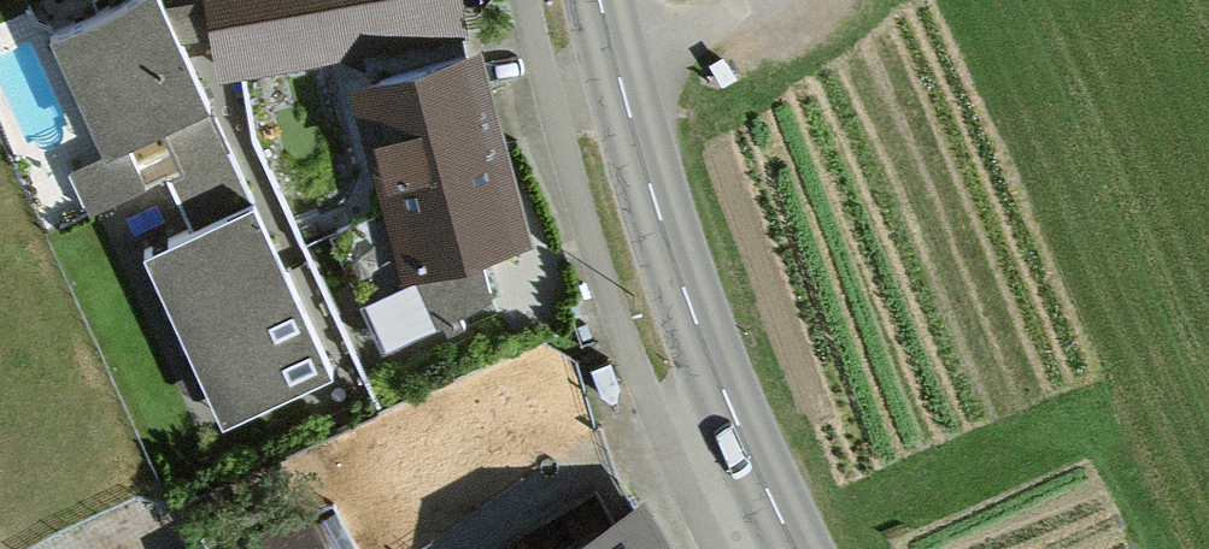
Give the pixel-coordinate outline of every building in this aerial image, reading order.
[(53,22),(110,147),(69,166),(89,208),(170,171),(195,224),(148,245),(225,412),(331,364),(273,239),(175,24),(164,0),(101,0),(53,22)] [(219,77),(468,31),(462,0),(205,0),(219,77)] [(482,48),(350,82),(399,267),(531,233),(482,48)] [(537,548),(680,548),(643,487),(537,548)] [(306,498),(210,548),(333,548),(306,498)]
